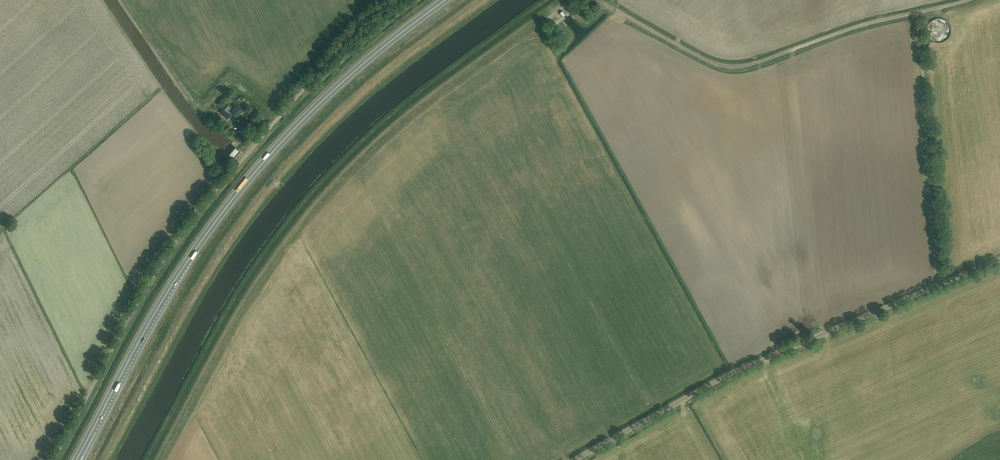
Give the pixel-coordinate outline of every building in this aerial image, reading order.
[(941,19),(938,18),(935,19),(933,21),(931,23),(929,25),(928,28),(928,31),(929,34),(930,37),(932,39),(934,41),(937,41),(940,42),(943,41),(946,40),(948,38),(950,35),(951,32),(951,29),(950,26),(949,24),(947,21),(944,20),(941,19)] [(228,119),(232,113),(237,117),(243,110),(236,104),(236,105),(233,109),(228,105),(225,109),(224,108),(220,112),(228,119)] [(239,151),(239,150),(235,147),(229,154),(233,158),(233,157),(239,150),(239,151)] [(236,160),(242,153),(240,151),(234,159),(236,160)]
